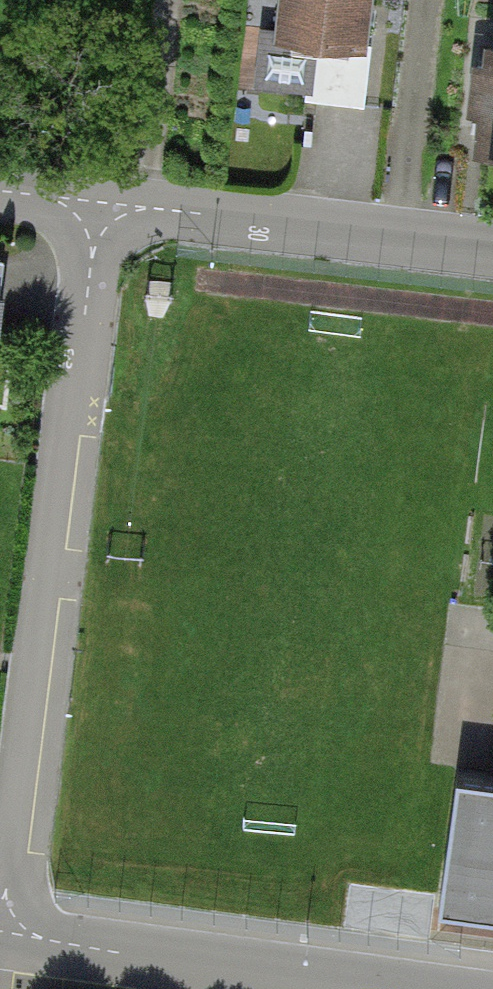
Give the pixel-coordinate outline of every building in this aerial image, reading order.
[(370,0),(275,0),(270,38),(364,49),(370,0)] [(477,44),(467,155),(492,157),(492,45),(477,44)] [(442,778),(427,908),(492,916),(492,784),(442,778)]
